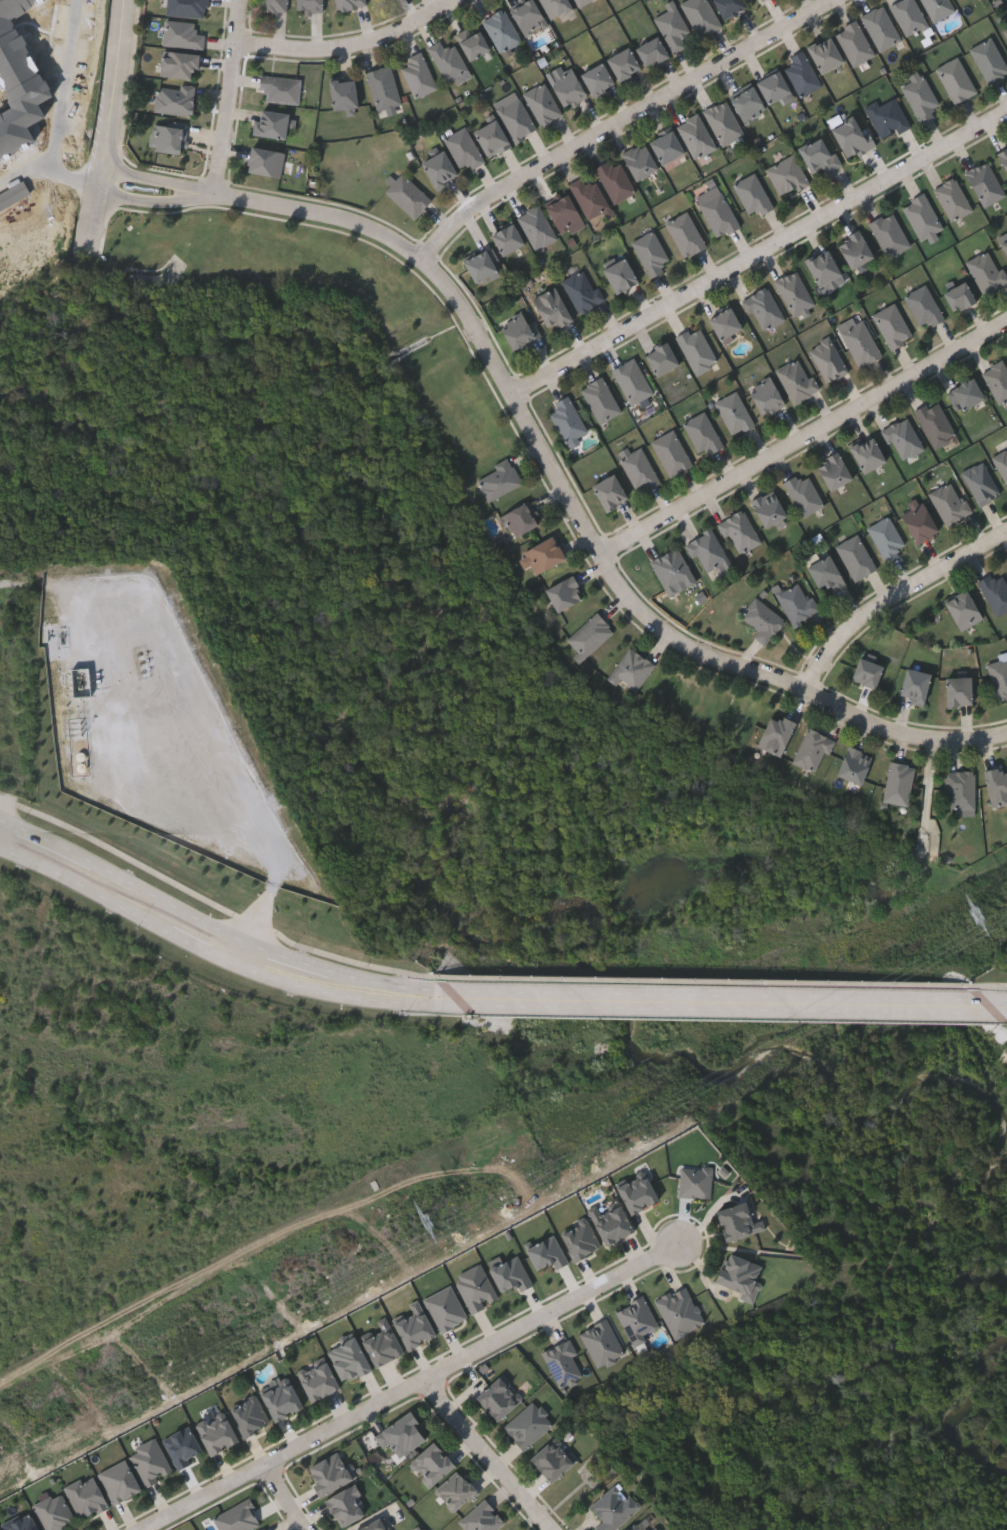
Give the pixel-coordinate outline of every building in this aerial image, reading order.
[(167,15),(167,0),(207,0),(206,16),(167,15)] [(264,11),(264,0),(289,0),(289,11),(264,11)] [(297,12),(297,0),(322,0),(322,12),(297,12)] [(337,10),(335,0),(365,0),(366,5),(337,10)] [(510,8),(524,0),(533,0),(546,24),(525,36),(510,8)] [(551,18),(541,0),(570,0),(573,6),(551,18)] [(597,0),(575,0),(581,9),(597,0)] [(664,4),(671,0),(673,0),(689,33),(683,35),(688,46),(672,53),(656,17),(668,11),(664,4)] [(680,2),(684,0),(708,0),(721,26),(698,37),(680,2)] [(722,18),(713,0),(741,0),(745,7),(722,18)] [(888,4),(895,0),(914,0),(928,24),(906,36),(888,4)] [(931,22),(921,0),(949,0),(954,12),(931,22)] [(879,51),(860,16),(882,4),(901,39),(879,51)] [(483,18),(505,8),(521,42),(499,52),(483,18)] [(203,47),(164,45),(165,20),(196,22),(195,33),(204,33),(203,47)] [(874,55),(852,66),(834,30),(857,20),(874,55)] [(489,50),(468,59),(457,34),(478,25),(489,50)] [(807,47),(828,35),(842,60),(821,72),(807,47)] [(644,67),(635,45),(658,36),(667,57),(644,67)] [(991,36),(1006,68),(1006,73),(987,84),(969,48),(991,36)] [(468,72),(445,82),(429,46),(440,40),(444,48),(455,42),(468,72)] [(641,72),(618,81),(607,56),(630,46),(641,72)] [(198,53),(196,78),(160,75),(162,50),(198,53)] [(802,50),(822,85),(800,97),(781,62),(802,50)] [(401,61),(424,53),(436,90),(413,98),(401,61)] [(936,67),(958,56),(976,92),(953,103),(936,67)] [(580,73),(602,61),(614,84),(592,96),(580,73)] [(401,105),(377,111),(366,71),(390,65),(401,105)] [(587,97),(565,109),(549,79),(571,68),(587,97)] [(756,81),(778,70),(789,92),(767,103),(756,81)] [(259,90),(261,74),(301,78),(299,104),(265,101),(266,91),(259,90)] [(938,106),(932,108),(935,115),(918,122),(902,83),(925,74),(938,106)] [(331,109),(330,80),(355,79),(356,108),(331,109)] [(522,94),(543,82),(562,114),(541,126),(522,94)] [(196,85),(192,115),(154,110),(157,85),(180,88),(180,83),(196,85)] [(744,124),(729,97),(752,85),(766,111),(744,124)] [(865,107),(877,101),(878,103),(895,96),(909,126),(881,139),(865,107)] [(496,110),(518,97),(536,129),(514,142),(496,110)] [(744,134),(721,146),(703,111),(725,99),(744,134)] [(287,122),(285,138),(254,134),(258,108),(289,113),(288,122),(287,122)] [(716,148),(694,159),(676,124),(698,113),(716,148)] [(874,145),(847,159),(831,127),(858,113),(874,145)] [(487,158),(473,130),(495,119),(509,147),(487,158)] [(185,152),(155,152),(155,123),(185,123),(185,152)] [(485,161),(463,173),(443,138),(465,126),(485,161)] [(683,154),(659,163),(650,139),(673,130),(683,154)] [(798,147),(825,134),(840,166),(825,173),(822,168),(811,173),(798,147)] [(620,154),(642,141),(658,167),(636,180),(620,154)] [(281,177),(247,172),(251,146),(284,151),(281,177)] [(997,152),(1006,147),(1006,174),(997,152)] [(447,180),(450,184),(440,191),(421,165),(440,150),(458,173),(447,180)] [(766,168),(793,154),(808,183),(781,197),(766,168)] [(635,192),(614,203),(596,169),(617,158),(635,192)] [(964,172),(986,160),(1005,195),(983,207),(964,172)] [(385,191),(403,172),(431,201),(413,219),(385,191)] [(772,207),(750,218),(733,183),(755,172),(772,207)] [(586,185),(594,180),(609,208),(587,219),(568,183),(581,176),(586,185)] [(933,187),(954,176),(972,209),(951,221),(933,187)] [(699,204),(720,192),(739,225),(718,238),(699,204)] [(558,231),(545,205),(567,193),(581,219),(558,231)] [(942,227),(920,239),(901,205),(923,193),(942,227)] [(517,214),(539,204),(556,239),(533,249),(517,214)] [(869,221),(892,210),(910,246),(887,257),(869,221)] [(705,247),(683,258),(666,222),(688,211),(705,247)] [(523,244),(501,254),(490,233),(512,222),(523,244)] [(851,268),(836,241),(859,229),(873,255),(851,268)] [(650,277),(631,242),(653,230),(669,259),(661,264),(664,269),(650,277)] [(499,274),(476,286),(462,260),(485,248),(499,274)] [(804,260),(826,248),(840,273),(818,285),(804,260)] [(1002,266),(1006,277),(1006,282),(981,293),(966,260),(989,250),(997,269),(1002,266)] [(637,281),(615,293),(602,268),(624,257),(637,281)] [(602,302),(577,314),(562,279),(587,268),(602,302)] [(792,316),(775,279),(797,270),(814,306),(792,316)] [(942,293),(963,280),(976,299),(954,313),(942,293)] [(942,320),(930,325),(929,321),(918,325),(905,293),(928,284),(942,320)] [(742,299),(767,286),(784,319),(760,332),(742,299)] [(532,298),(555,287),(571,319),(548,330),(532,298)] [(871,315),(893,302),(913,336),(891,349),(871,315)] [(741,328),(720,340),(708,318),(729,306),(741,328)] [(498,325),(524,309),(541,336),(515,353),(498,325)] [(857,367),(838,325),(853,318),(855,323),(864,319),(880,357),(857,367)] [(717,364),(694,374),(677,336),(699,325),(717,364)] [(848,371),(827,383),(808,348),(829,336),(848,371)] [(657,376),(644,354),(666,341),(679,363),(657,376)] [(630,405),(612,369),(634,358),(653,393),(630,405)] [(791,403),(778,368),(804,358),(817,393),(791,403)] [(1004,360),(1006,367),(1006,400),(997,405),(982,370),(1004,360)] [(621,412),(598,423),(580,388),(603,376),(621,412)] [(748,386),(772,377),(784,407),(760,417),(748,386)] [(983,399),(958,412),(947,390),(972,377),(983,399)] [(753,425),(731,436),(715,402),(738,391),(753,425)] [(555,410),(552,403),(570,395),(586,435),(563,444),(550,412),(555,410)] [(955,438),(933,448),(915,410),(937,400),(955,438)] [(723,445),(701,457),(683,423),(704,411),(723,445)] [(924,448),(900,461),(883,430),(907,417),(924,448)] [(652,440),(675,430),(691,466),(667,476),(652,440)] [(862,473),(849,446),(873,435),(885,462),(862,473)] [(658,481),(634,491),(620,456),(643,446),(658,481)] [(993,455),(1006,449),(1006,488),(993,455)] [(852,478),(830,490),(815,464),(837,452),(852,478)] [(495,469),(492,465),(506,457),(521,482),(488,502),(475,480),(495,469)] [(980,506),(961,473),(981,461),(1001,493),(980,506)] [(606,511),(590,487),(611,473),(627,497),(606,511)] [(784,480),(797,475),(799,480),(809,476),(823,507),(800,517),(784,480)] [(929,492),(954,480),(970,513),(945,525),(929,492)] [(764,528),(750,500),(773,489),(786,517),(764,528)] [(899,511),(923,500),(939,532),(915,544),(899,511)] [(534,526),(509,537),(499,513),(525,503),(534,526)] [(719,522),(742,509),(761,541),(738,554),(719,522)] [(907,550),(886,562),(867,528),(889,516),(907,550)] [(723,563),(703,573),(687,541),(712,528),(733,569),(727,571),(723,563)] [(836,545),(859,534),(876,569),(854,581),(836,545)] [(530,572),(521,549),(553,536),(562,560),(530,572)] [(667,595),(651,560),(679,546),(695,582),(667,595)] [(845,586),(834,592),(829,583),(818,590),(805,567),(829,554),(845,586)] [(1000,570),(1006,584),(1006,609),(995,615),(978,581),(1000,570)] [(583,598),(554,611),(543,588),(572,575),(583,598)] [(812,596),(819,610),(794,624),(776,594),(798,582),(807,598),(812,596)] [(982,618),(959,630),(943,601),(966,588),(982,618)] [(758,629),(740,615),(756,596),(785,620),(765,645),(753,635),(758,629)] [(613,631),(576,662),(571,655),(576,651),(565,638),(597,612),(613,631)] [(606,677),(629,646),(654,664),(632,695),(606,677)] [(874,688),(850,679),(858,657),(882,665),(874,688)] [(986,664),(1006,658),(1006,697),(997,700),(986,664)] [(909,703),(910,696),(900,694),(904,668),(928,672),(923,705),(909,703)] [(971,706),(945,706),(945,677),(971,677),(971,706)] [(781,756),(757,747),(769,714),(793,723),(781,756)] [(833,739),(816,773),(791,761),(808,727),(833,739)] [(834,773),(849,745),(872,757),(857,785),(834,773)] [(907,805),(882,801),(889,761),(914,765),(907,805)] [(983,771),(1006,767),(1006,803),(989,806),(983,771)] [(945,770),(974,770),(974,814),(956,814),(956,807),(945,807),(945,770)] [(682,1197),(682,1166),(713,1166),(713,1197),(682,1197)] [(631,1215),(618,1187),(647,1174),(660,1201),(631,1215)] [(590,1213),(617,1198),(635,1230),(607,1245),(590,1213)] [(727,1241),(718,1210),(750,1201),(756,1220),(764,1217),(768,1229),(727,1241)] [(576,1260),(561,1231),(588,1218),(602,1247),(576,1260)] [(553,1263),(537,1270),(526,1249),(555,1234),(570,1262),(556,1269),(553,1263)] [(717,1286),(727,1253),(765,1264),(755,1297),(717,1286)] [(677,1339),(656,1301),(686,1284),(707,1322),(677,1339)] [(445,1331),(429,1299),(453,1286),(469,1318),(445,1331)] [(395,1321),(415,1312),(411,1305),(420,1301),(437,1335),(408,1349),(395,1321)] [(363,1339),(391,1325),(405,1351),(376,1366),(363,1339)] [(342,1381),(328,1348),(357,1336),(371,1369),(342,1381)] [(312,1400),(299,1373),(327,1360),(340,1386),(312,1400)] [(498,1420),(477,1397),(500,1376),(521,1398),(498,1420)] [(274,1419),(262,1392),(291,1379),(303,1406),(274,1419)] [(271,1423),(244,1435),(230,1406),(257,1394),(271,1423)] [(527,1450),(505,1428),(533,1400),(555,1422),(527,1450)] [(196,1422),(224,1409),(239,1440),(210,1453),(196,1422)] [(376,1432),(412,1411),(429,1439),(400,1456),(391,1442),(385,1446),(376,1432)] [(189,1458),(191,1462),(180,1468),(164,1439),(189,1425),(203,1450),(189,1458)] [(145,1485),(130,1450),(158,1437),(174,1473),(145,1485)] [(576,1460),(552,1481),(531,1458),(556,1437),(576,1460)] [(456,1464),(431,1486),(410,1462),(434,1440),(456,1464)] [(308,1466),(344,1448),(358,1476),(322,1494),(308,1466)] [(100,1471),(128,1459),(141,1491),(113,1502),(100,1471)] [(479,1489),(457,1512),(436,1491),(458,1469),(479,1489)] [(95,1474),(109,1506),(81,1518),(67,1486),(95,1474)] [(640,1507),(614,1529),(594,1529),(605,1520),(591,1505),(618,1482),(640,1507)] [(78,1524),(64,1529),(46,1529),(35,1504),(63,1491),(78,1524)] [(262,1525),(251,1529),(222,1529),(215,1514),(250,1499),(262,1525)] [(31,1511),(40,1529),(7,1529),(4,1523),(31,1511)] [(381,1515),(389,1529),(355,1529),(381,1515)] [(637,1520),(646,1529),(625,1529),(637,1520)]
